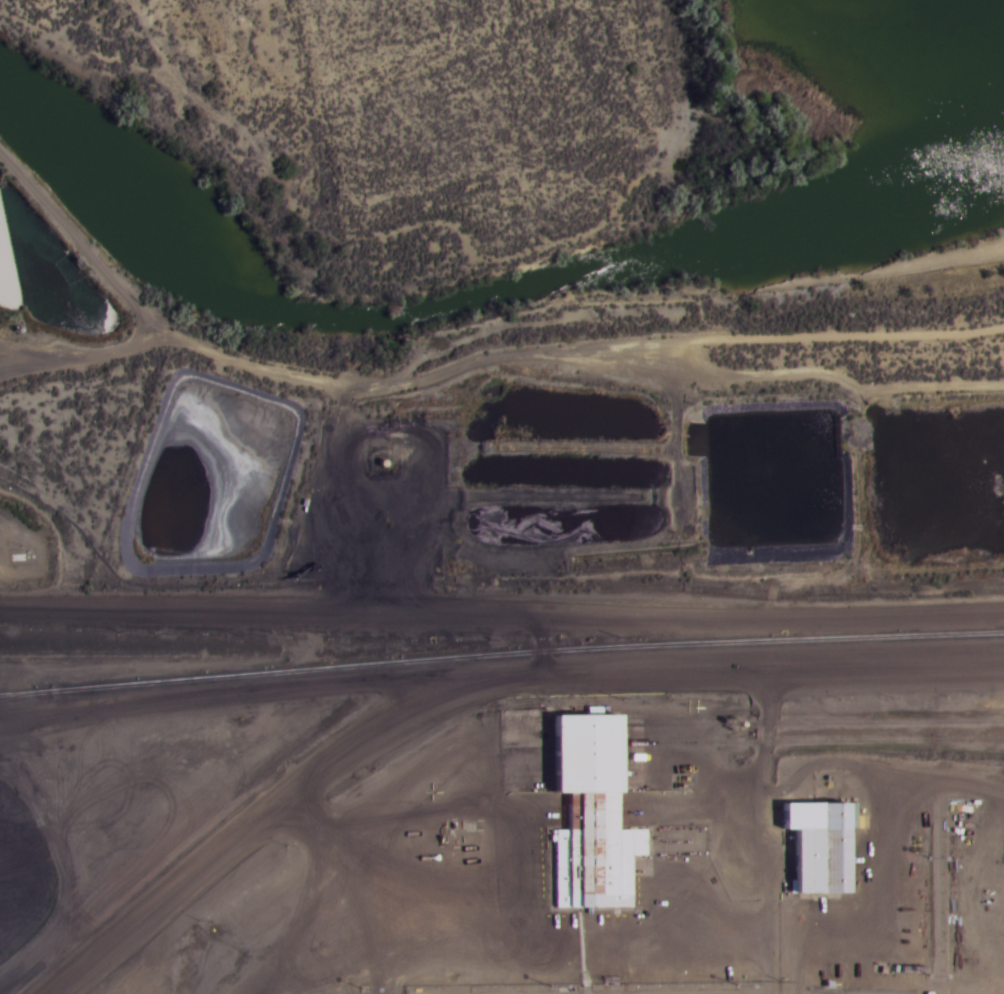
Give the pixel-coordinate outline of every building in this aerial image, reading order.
[(545,715),(611,715),(614,793),(608,793),(611,832),(635,831),(636,858),(621,858),(622,912),(543,909),(544,845),(540,844),(541,832),(558,832),(557,795),(546,794),(545,715)] [(774,804),(840,801),(840,893),(784,895),(784,832),(774,833),(774,804)]
